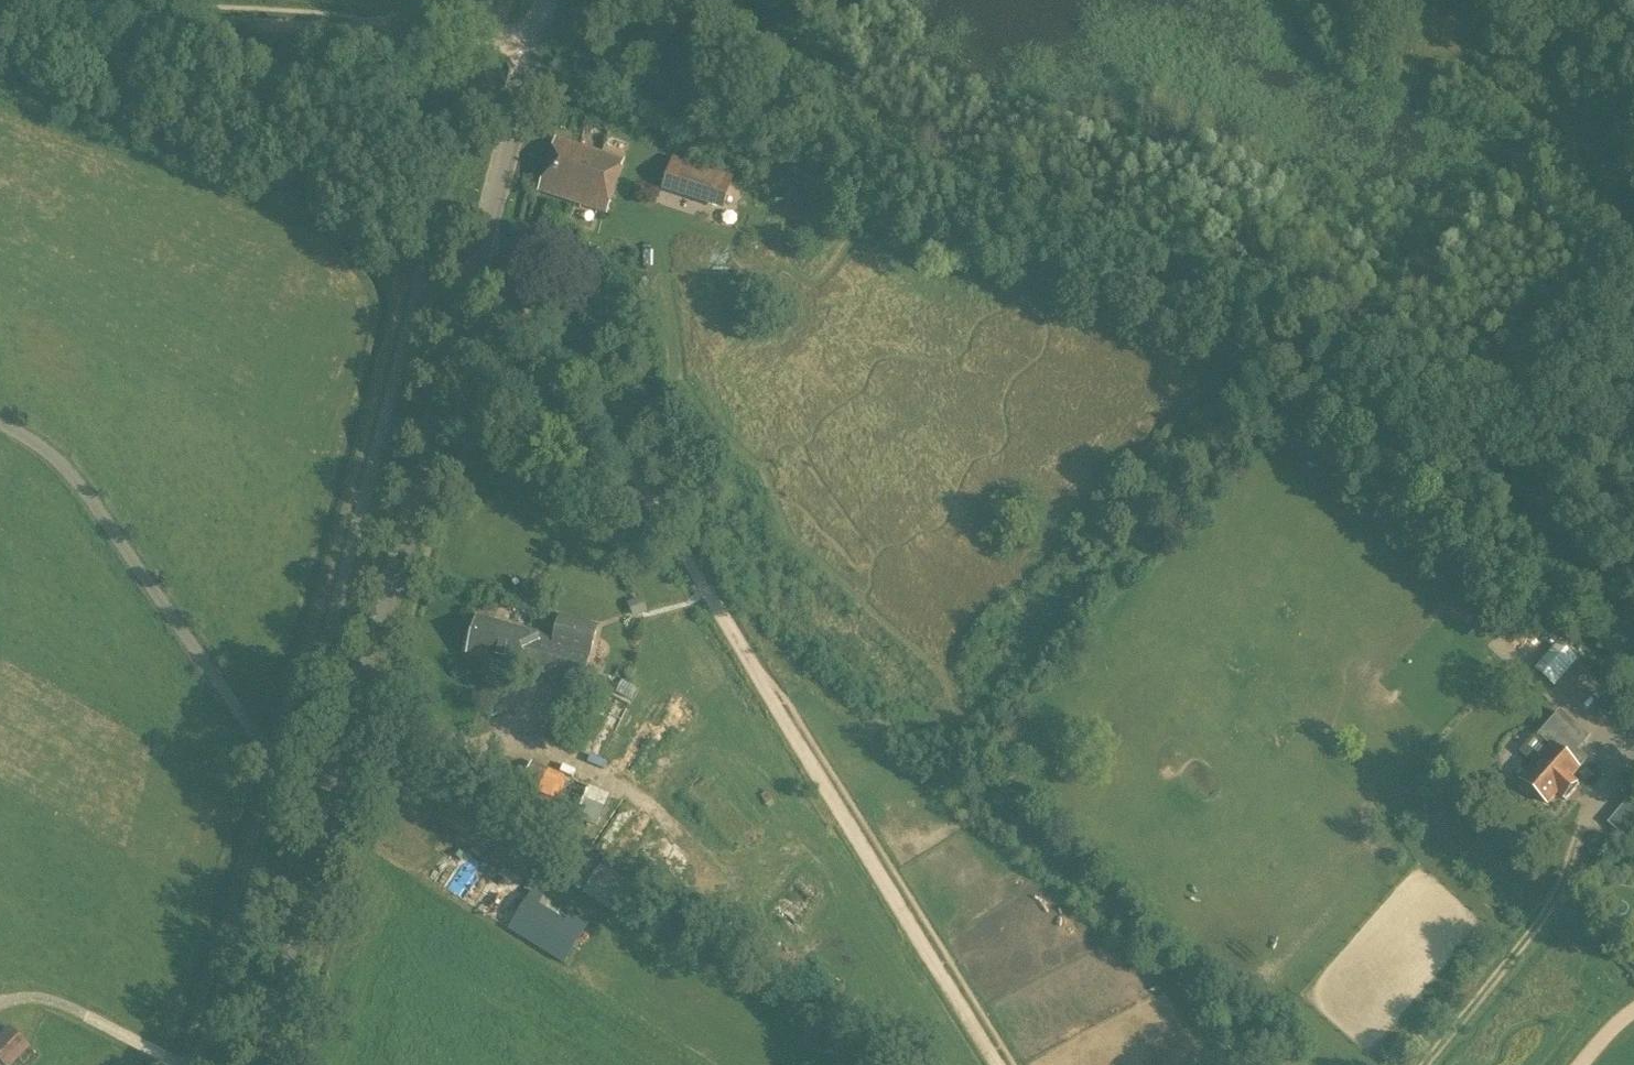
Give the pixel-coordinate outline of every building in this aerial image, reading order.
[(608,136),(601,155),(557,140),(540,191),(607,213),(630,143),(608,136)] [(696,192),(725,201),(734,175),(705,166),(696,192)] [(543,637),(533,672),(579,684),(595,627),(560,617),(552,647),(541,644),(543,637)] [(469,655),(533,672),(543,637),(478,620),(469,655)] [(1564,641),(1560,645),(1558,643),(1534,669),(1554,687),(1578,661),(1576,658),(1579,655),(1564,641)] [(1541,737),(1550,746),(1520,780),(1548,804),(1558,794),(1561,797),(1574,781),(1571,778),(1587,760),(1575,749),(1583,739),(1558,717),(1541,737)] [(580,809),(600,817),(609,795),(532,762),(522,786),(579,810),(580,809)] [(583,895),(629,924),(647,896),(600,867),(583,895)] [(773,916),(800,932),(826,887),(798,872),(773,916)] [(533,889),(508,929),(564,965),(589,924),(570,912),(565,921),(539,904),(544,896),(533,889)] [(0,1037),(0,1064),(26,1064),(37,1055),(10,1027),(0,1037)]
